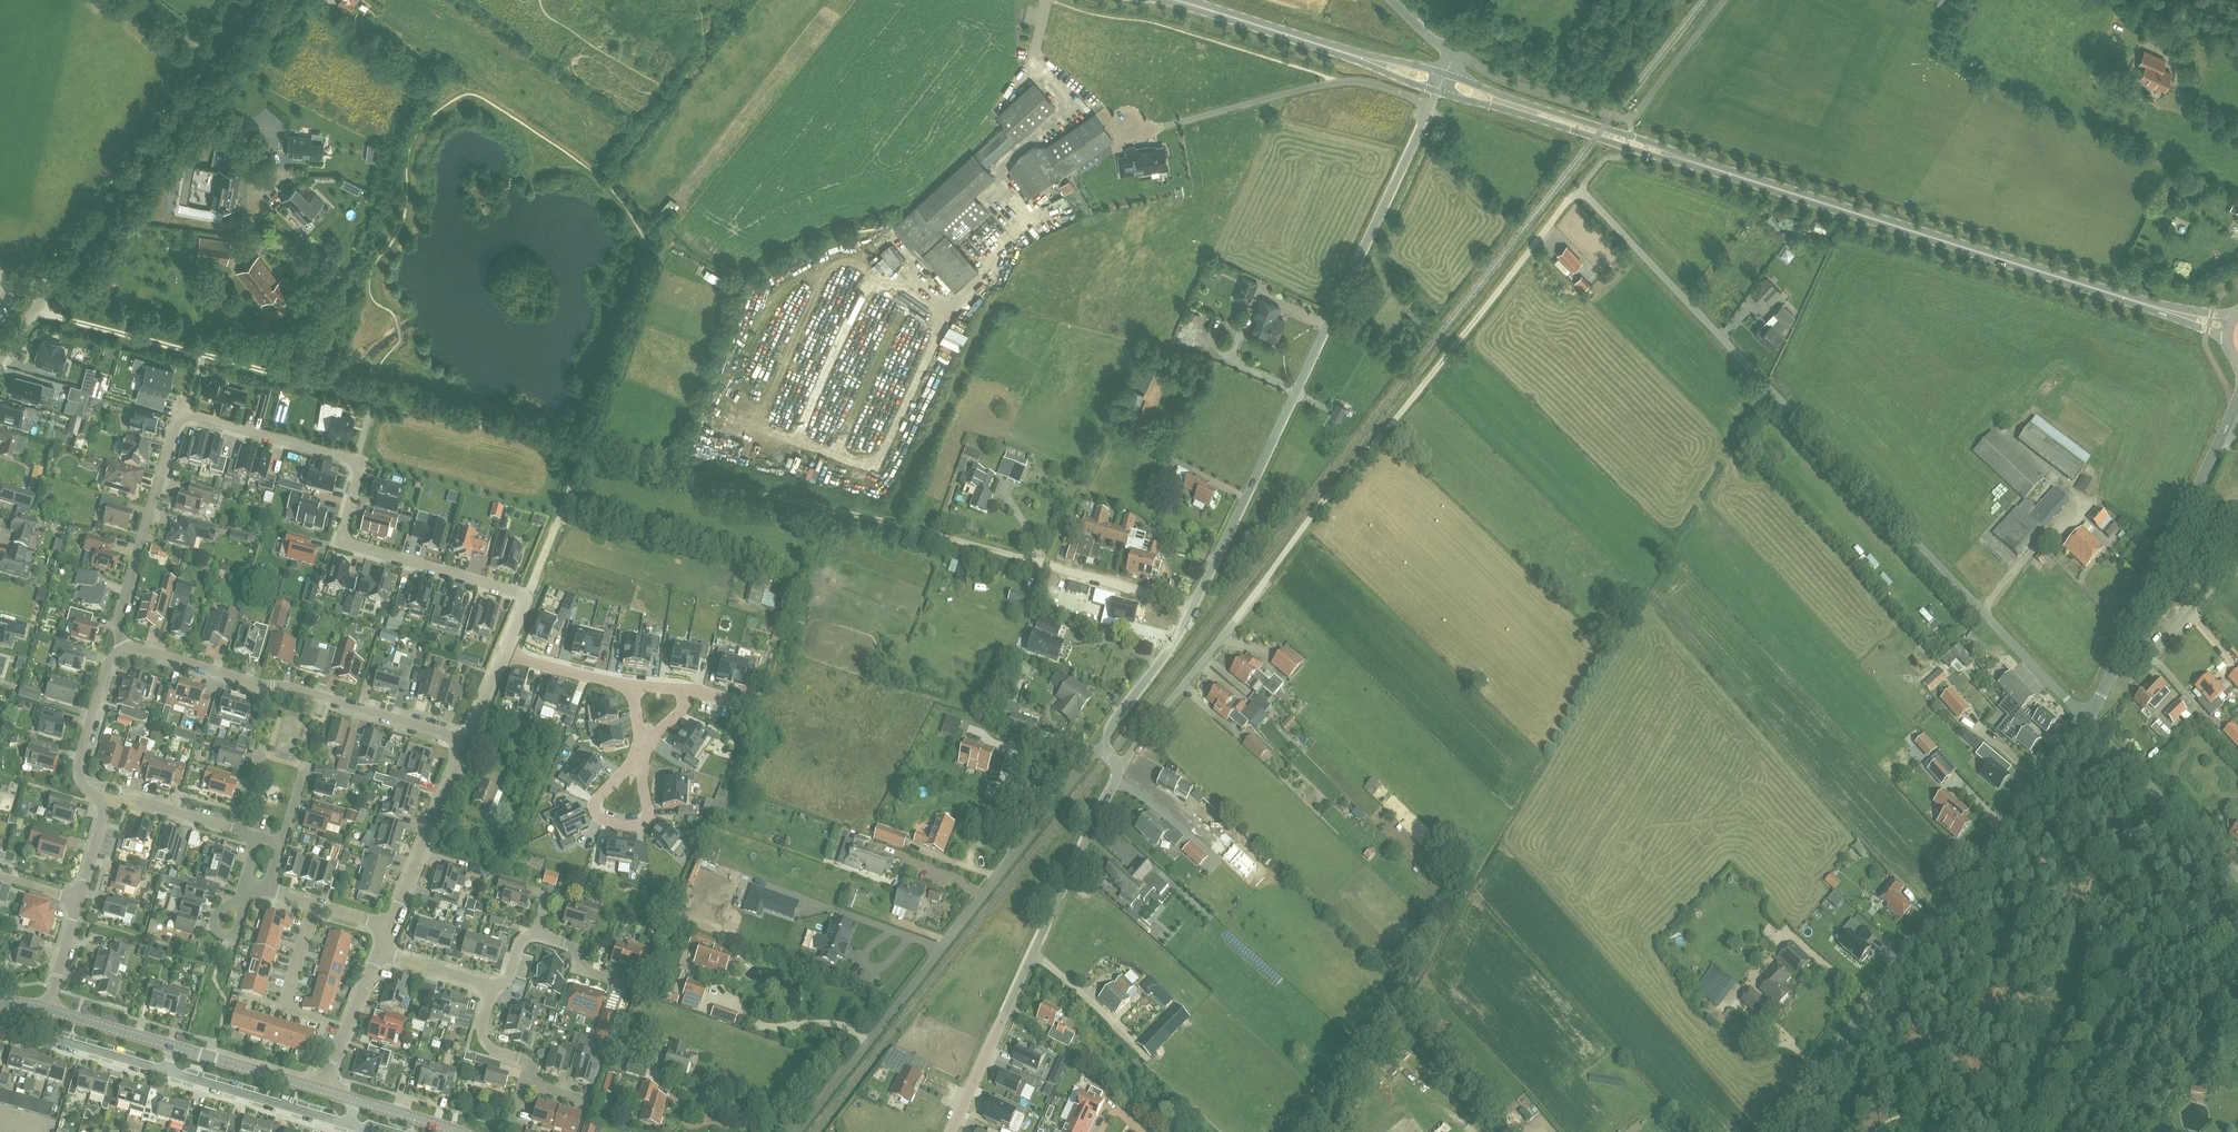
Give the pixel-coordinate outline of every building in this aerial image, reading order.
[(338,3),(349,11),(356,1),(357,0),(340,0),(338,3)] [(2165,60),(2145,51),(2139,64),(2145,67),(2140,79),(2164,90),(2166,84),(2168,84),(2170,80),(2169,79),(2171,73),(2162,69),(2165,60)] [(987,169),(1013,144),(1055,107),(1034,83),(998,115),(1007,125),(974,155),(918,205),(896,225),(956,291),(978,270),(954,244),(989,212),(973,196),(994,177),(987,169)] [(1029,198),(1065,173),(1113,140),(1095,114),(1047,147),(1035,146),(1020,156),(1010,170),(1029,198)] [(205,129),(202,157),(212,158),(215,131),(205,129)] [(311,141),(311,137),(299,136),(288,135),(286,155),(302,156),(302,153),(309,153),(308,157),(311,157),(310,161),(321,163),(321,158),(323,142),(322,142),(322,143),(311,141)] [(1167,150),(1165,149),(1164,147),(1156,148),(1155,146),(1150,147),(1143,148),(1136,149),(1135,147),(1129,148),(1128,150),(1127,150),(1128,156),(1120,158),(1119,158),(1119,159),(1119,161),(1121,175),(1140,172),(1140,171),(1167,166),(1166,157),(1168,156),(1167,150)] [(234,207),(240,174),(219,170),(195,165),(190,187),(214,192),(212,203),(210,211),(229,215),(231,207),(234,207)] [(348,178),(346,184),(362,191),(364,185),(348,178)] [(294,187),(280,201),(286,207),(291,203),(296,208),(291,212),(303,224),(324,204),(314,194),(308,201),(294,187)] [(2190,191),(2182,188),(2179,194),(2187,198),(2190,191)] [(998,246),(1008,231),(990,219),(974,243),(994,257),(1001,248),(998,246)] [(1769,232),(1761,225),(1756,230),(1765,237),(1769,232)] [(227,265),(231,241),(200,237),(197,261),(227,265)] [(907,257),(895,244),(874,264),(886,277),(907,257)] [(973,250),(980,257),(984,254),(977,246),(973,250)] [(1582,263),(1567,246),(1558,254),(1573,271),(1582,263)] [(281,302),(293,293),(282,279),(279,282),(259,257),(238,273),(262,302),(275,293),(281,302)] [(711,272),(709,279),(730,287),(732,280),(711,272)] [(1766,276),(1760,282),(1749,294),(1760,304),(1766,299),(1772,304),(1782,293),(1766,276)] [(1249,303),(1252,297),(1258,283),(1243,277),(1234,297),(1241,301),(1242,300),(1249,303)] [(1588,285),(1581,277),(1575,283),(1583,291),(1588,285)] [(985,294),(975,304),(980,308),(990,298),(985,294)] [(203,308),(208,302),(200,296),(196,302),(203,308)] [(1276,317),(1280,308),(1261,300),(1254,316),(1260,318),(1253,332),(1275,342),(1285,321),(1276,317)] [(1780,332),(1795,317),(1783,305),(1774,314),(1777,318),(1768,327),(1764,324),(1754,334),(1760,340),(1762,338),(1771,348),(1783,335),(1780,332)] [(784,317),(801,324),(806,312),(789,306),(784,317)] [(954,357),(958,349),(964,352),(973,336),(954,324),(940,349),(954,357)] [(37,349),(38,350),(37,355),(35,355),(37,364),(57,370),(63,363),(62,361),(63,357),(65,357),(63,348),(59,347),(60,344),(46,340),(45,343),(43,342),(37,349)] [(1144,362),(1134,384),(1134,385),(1146,390),(1135,415),(1150,422),(1170,373),(1144,362)] [(159,394),(164,396),(165,391),(167,391),(170,383),(168,382),(171,370),(163,368),(157,366),(148,363),(142,384),(145,385),(142,399),(157,403),(159,394)] [(90,390),(94,377),(85,374),(81,388),(90,390)] [(54,388),(16,378),(16,379),(14,379),(11,387),(13,388),(12,395),(23,398),(22,400),(31,402),(31,400),(37,402),(40,392),(52,395),(54,388)] [(225,382),(213,379),(212,381),(210,381),(210,384),(207,384),(204,394),(207,395),(206,398),(214,401),(214,403),(226,407),(227,404),(230,405),(231,398),(237,400),(240,389),(224,385),(225,382)] [(263,386),(256,413),(263,415),(271,388),(263,386)] [(90,390),(81,388),(77,387),(74,399),(78,400),(73,418),(82,420),(90,390)] [(338,437),(347,440),(353,418),(338,414),(341,406),(343,407),(343,406),(322,400),(321,401),(324,401),(319,419),(331,422),(330,426),(328,434),(338,437)] [(1346,408),(1338,404),(1331,416),(1340,420),(1346,408)] [(22,431),(28,433),(31,422),(23,419),(25,411),(9,407),(9,408),(0,405),(0,425),(22,431)] [(153,413),(135,408),(129,428),(154,435),(156,428),(158,421),(151,419),(152,414),(153,413)] [(2087,420),(2083,427),(2095,433),(2099,427),(2087,420)] [(78,435),(86,438),(89,425),(82,423),(78,435)] [(2018,441),(2039,457),(2073,482),(2085,466),(2051,441),(2030,425),(2018,441)] [(2024,500),(2044,478),(1993,431),(1973,452),(2024,500)] [(11,460),(18,438),(0,433),(0,443),(7,445),(3,457),(11,460)] [(124,464),(138,468),(140,461),(146,463),(149,456),(148,455),(150,447),(144,446),(145,442),(127,437),(126,441),(125,440),(121,456),(126,457),(124,464)] [(191,449),(183,447),(181,454),(189,457),(188,461),(202,465),(209,441),(207,441),(207,439),(201,437),(201,439),(195,437),(191,449)] [(209,441),(202,465),(211,467),(210,471),(222,475),(223,475),(227,460),(226,459),(226,460),(219,458),(222,445),(220,444),(221,442),(215,441),(214,443),(209,441)] [(249,480),(256,454),(252,453),(252,451),(245,449),(245,451),(243,450),(239,463),(231,461),(227,475),(239,478),(240,475),(250,478),(249,480)] [(977,454),(966,449),(964,456),(970,458),(971,456),(976,458),(977,454)] [(256,454),(249,480),(260,483),(258,488),(272,492),(276,478),(266,475),(270,459),(268,458),(268,456),(262,454),(261,456),(257,455),(257,454),(256,454)] [(997,475),(1020,484),(1027,468),(1004,459),(997,475)] [(105,472),(101,485),(131,494),(134,482),(132,481),(133,477),(131,476),(133,469),(105,461),(102,471),(105,472)] [(333,470),(314,465),(313,469),(311,468),(310,471),(303,469),(300,481),(307,483),(305,490),(333,497),(338,476),(332,474),(333,470)] [(987,493),(995,474),(973,465),(966,484),(978,489),(971,507),(986,513),(994,495),(987,493)] [(564,487),(571,470),(563,467),(556,484),(564,487)] [(1191,474),(1190,475),(1179,469),(1168,490),(1175,493),(1177,489),(1182,491),(1184,487),(1198,494),(1195,500),(1210,508),(1217,492),(1203,485),(1205,481),(1191,474)] [(2087,496),(2096,482),(2083,475),(2075,488),(2087,496)] [(386,502),(384,509),(397,512),(400,499),(398,498),(401,486),(389,483),(388,484),(375,481),(370,497),(378,499),(386,502)] [(1376,494),(1381,487),(1371,481),(1366,487),(1376,494)] [(16,490),(4,486),(0,498),(0,500),(12,503),(16,490)] [(209,504),(213,492),(195,487),(193,493),(191,494),(181,491),(176,509),(183,511),(184,513),(190,514),(191,513),(198,515),(200,508),(202,508),(204,507),(205,502),(209,504)] [(2055,488),(2036,508),(2027,516),(2043,530),(2070,501),(2055,488)] [(16,490),(12,503),(31,509),(35,495),(16,490)] [(312,530),(313,528),(322,530),(327,513),(306,507),(308,500),(292,495),(288,509),(299,513),(297,523),(305,525),(304,528),(312,530)] [(102,497),(98,512),(107,514),(104,523),(127,530),(132,513),(116,509),(118,502),(102,497)] [(495,503),(492,514),(501,516),(504,506),(495,503)] [(2027,516),(2019,508),(2017,507),(1993,534),(2019,558),(2043,531),(2043,530),(2027,516)] [(2109,520),(2110,519),(2097,507),(2087,518),(2099,529),(2108,519),(2109,520)] [(398,516),(375,510),(373,517),(366,515),(361,532),(377,536),(377,538),(385,540),(385,538),(386,539),(389,528),(395,529),(398,516)] [(432,517),(418,513),(411,537),(429,542),(427,548),(438,551),(445,526),(431,522),(432,517)] [(31,536),(32,537),(37,522),(15,515),(11,530),(17,532),(14,543),(28,547),(31,536)] [(1143,567),(1141,576),(1150,579),(1152,573),(1158,575),(1160,574),(1163,564),(1162,562),(1156,560),(1156,559),(1159,547),(1144,542),(1146,534),(1139,532),(1140,526),(1136,525),(1134,531),(1132,530),(1135,519),(1127,517),(1124,528),(1122,528),(1122,529),(1086,519),(1081,535),(1082,535),(1095,539),(1102,540),(1111,543),(1113,537),(1121,539),(1121,536),(1129,538),(1129,539),(1136,541),(1136,542),(1143,543),(1142,546),(1143,547),(1141,555),(1143,556),(1140,566),(1143,567)] [(216,528),(182,519),(180,526),(172,524),(167,542),(193,549),(196,538),(212,542),(216,528)] [(2108,519),(2099,529),(2110,538),(2118,528),(2109,520),(2108,519)] [(2086,567),(2103,548),(2081,528),(2064,547),(2086,567)] [(460,554),(459,557),(470,560),(472,555),(475,556),(478,555),(478,554),(487,556),(490,543),(491,540),(482,537),(481,541),(476,539),(477,535),(460,530),(456,542),(454,541),(451,549),(454,550),(453,552),(460,554)] [(247,536),(231,531),(229,539),(244,543),(247,536)] [(513,538),(499,534),(494,552),(502,554),(498,568),(514,573),(517,565),(519,565),(521,558),(519,557),(521,549),(511,546),(513,538)] [(288,535),(286,542),(291,544),(290,549),(287,558),(313,565),(317,550),(308,547),(297,544),(299,538),(288,535)] [(1076,555),(1090,558),(1093,546),(1095,539),(1082,535),(1078,548),(1076,555)] [(1127,572),(1141,576),(1143,567),(1140,566),(1143,556),(1141,555),(1143,547),(1142,546),(1143,543),(1136,542),(1136,541),(1129,539),(1129,538),(1121,536),(1121,539),(1113,537),(1111,543),(1102,540),(1099,548),(1132,557),(1131,559),(1126,558),(1124,559),(1121,568),(1123,570),(1128,572),(1127,572)] [(88,537),(84,550),(96,553),(92,566),(114,573),(119,556),(100,551),(103,541),(88,537)] [(1340,547),(1344,552),(1351,547),(1347,542),(1340,547)] [(161,548),(151,546),(150,554),(159,556),(161,548)] [(1078,548),(1074,547),(1070,546),(1067,557),(1074,560),(1075,557),(1076,555),(1078,548)] [(13,547),(9,558),(3,556),(0,567),(0,572),(20,578),(25,563),(23,562),(26,551),(13,547)] [(2050,555),(2044,549),(2036,558),(2042,564),(2050,555)] [(1091,558),(1090,564),(1104,566),(1105,560),(1091,558)] [(343,589),(354,592),(358,578),(347,575),(350,566),(335,561),(328,587),(343,591),(343,589)] [(103,611),(108,594),(97,591),(99,586),(98,586),(100,578),(80,572),(76,585),(84,587),(79,604),(103,611)] [(369,599),(385,603),(392,578),(376,573),(373,582),(362,579),(358,593),(369,596),(369,599)] [(1888,575),(1883,580),(1890,587),(1895,583),(1888,575)] [(166,577),(158,602),(144,598),(137,621),(154,626),(161,605),(167,607),(175,580),(166,577)] [(175,625),(172,634),(175,635),(176,636),(177,636),(178,637),(179,637),(180,637),(181,637),(183,637),(184,637),(189,639),(192,629),(190,628),(194,614),(186,612),(186,610),(187,609),(187,608),(188,606),(187,606),(193,586),(179,582),(175,596),(182,598),(178,609),(176,609),(172,624),(175,625)] [(1070,582),(1068,591),(1077,593),(1079,584),(1070,582)] [(406,594),(399,592),(395,606),(410,611),(411,607),(424,610),(428,598),(430,599),(432,591),(430,590),(431,588),(428,588),(429,585),(420,583),(420,585),(413,583),(412,586),(408,585),(406,594)] [(766,588),(751,584),(746,601),(762,605),(766,588)] [(2176,586),(2173,592),(2183,597),(2186,592),(2176,586)] [(1135,625),(1140,605),(1117,599),(1118,596),(1096,590),(1092,604),(1105,607),(1103,617),(1135,625)] [(1009,600),(1029,608),(1033,598),(1012,591),(1009,600)] [(445,629),(447,621),(460,625),(465,609),(460,608),(463,598),(447,593),(443,608),(436,606),(431,625),(445,629)] [(1897,596),(1900,606),(1909,604),(1906,593),(1897,596)] [(576,597),(568,594),(562,608),(572,612),(576,597)] [(345,613),(361,616),(365,601),(349,597),(345,613)] [(274,608),(270,626),(282,629),(288,604),(277,601),(274,608)] [(499,608),(482,603),(478,615),(476,616),(470,614),(465,634),(466,634),(465,634),(478,637),(480,630),(491,634),(499,608)] [(2170,607),(2164,603),(2158,611),(2164,616),(2170,607)] [(75,624),(71,637),(94,643),(99,626),(91,624),(93,615),(71,609),(67,621),(75,624)] [(229,640),(237,614),(226,611),(224,618),(211,615),(203,643),(214,646),(217,637),(229,640)] [(1920,627),(1930,623),(1926,612),(1915,616),(1920,627)] [(535,631),(532,638),(535,639),(535,640),(539,642),(539,641),(547,644),(554,630),(559,632),(565,619),(558,616),(556,622),(542,616),(538,624),(536,623),(533,630),(535,631)] [(2,645),(5,633),(15,635),(18,623),(1,619),(0,623),(0,644),(2,645)] [(1058,661),(1065,644),(1056,641),(1062,628),(1053,625),(1054,624),(1041,619),(1029,651),(1039,655),(1040,654),(1058,661)] [(573,623),(569,637),(575,638),(571,654),(585,658),(590,634),(578,631),(580,625),(573,623)] [(269,628),(256,624),(250,630),(241,628),(234,652),(252,657),(255,647),(262,650),(269,628)] [(395,644),(397,634),(382,630),(379,639),(395,644)] [(590,634),(585,658),(587,658),(586,661),(594,663),(595,660),(598,661),(602,645),(608,647),(611,633),(604,631),(603,637),(590,634)] [(620,634),(618,648),(625,649),(624,653),(623,653),(623,657),(622,665),(636,667),(639,643),(627,641),(627,635),(620,634)] [(294,665),(297,655),(291,653),(295,642),(273,636),(267,657),(294,665)] [(669,638),(667,652),(673,653),(670,669),(683,671),(688,648),(675,646),(677,639),(669,638)] [(639,643),(636,667),(649,669),(650,661),(651,661),(651,657),(651,653),(658,654),(660,640),(652,639),(652,645),(639,643)] [(332,665),(336,650),(329,647),(328,653),(316,649),(317,644),(308,641),(300,667),(323,673),(326,663),(332,665)] [(349,659),(351,651),(349,651),(351,643),(342,641),(334,669),(342,671),(340,678),(355,683),(358,674),(359,675),(363,663),(349,659)] [(69,653),(71,646),(56,642),(52,655),(60,657),(61,659),(59,666),(81,672),(85,658),(69,653)] [(688,648),(683,671),(684,672),(689,673),(697,674),(700,658),(706,659),(708,645),(701,644),(700,650),(688,648)] [(1304,661),(1286,645),(1271,664),(1289,679),(1304,661)] [(718,650),(714,663),(720,665),(716,681),(729,684),(735,661),(723,658),(725,652),(718,650)] [(1263,687),(1274,696),(1285,683),(1275,675),(1270,680),(1258,671),(1263,665),(1250,654),(1245,660),(1243,658),(1237,666),(1262,688),(1263,687)] [(385,692),(391,671),(385,669),(388,661),(374,657),(373,661),(370,671),(377,673),(373,688),(385,692)] [(393,664),(391,671),(385,692),(397,695),(401,681),(408,682),(414,661),(406,659),(404,667),(393,664)] [(735,661),(729,684),(730,685),(735,687),(735,686),(742,688),(747,673),(752,674),(756,661),(749,659),(748,665),(735,661)] [(1262,688),(1237,666),(1231,673),(1255,693),(1249,699),(1265,713),(1271,706),(1271,705),(1276,700),(1273,697),(1274,696),(1263,687),(1262,688)] [(1930,690),(1934,686),(1946,675),(1940,668),(1928,679),(1924,683),(1930,690)] [(427,701),(434,675),(425,672),(418,698),(427,701)] [(511,673),(505,696),(519,700),(517,707),(524,709),(528,695),(523,693),(527,678),(523,677),(524,674),(516,672),(516,674),(511,673)] [(1071,723),(1081,711),(1092,696),(1078,686),(1081,683),(1073,677),(1071,680),(1060,672),(1053,682),(1063,690),(1058,696),(1062,699),(1054,710),(1071,723)] [(2229,679),(2237,690),(2237,672),(2229,679)] [(124,679),(120,692),(141,698),(148,701),(155,679),(132,673),(130,681),(124,679)] [(2021,710),(2034,698),(2011,673),(1997,686),(2021,710)] [(444,678),(434,675),(427,701),(436,704),(442,683),(444,678)] [(1986,694),(1997,685),(1988,675),(1978,684),(1986,694)] [(2210,676),(2203,682),(2217,699),(2230,688),(2223,680),(2218,685),(2210,676)] [(2164,696),(2168,692),(2164,689),(2165,688),(2155,678),(2135,699),(2145,709),(2150,704),(2155,709),(2166,698),(2164,696)] [(52,679),(47,697),(71,704),(76,686),(52,679)] [(186,708),(192,687),(185,685),(186,684),(180,682),(177,692),(170,690),(165,706),(173,708),(174,705),(186,708)] [(540,695),(535,709),(542,711),(544,705),(556,709),(564,687),(563,686),(558,684),(551,682),(545,697),(540,695)] [(2217,699),(2203,682),(2195,689),(2203,697),(2198,702),(2204,710),(2217,699)] [(442,683),(436,704),(435,706),(445,709),(451,686),(442,683)] [(1220,685),(1214,692),(1248,722),(1250,724),(1256,716),(1220,685)] [(464,690),(451,686),(445,709),(454,712),(457,699),(461,701),(464,690)] [(192,687),(186,708),(198,712),(197,715),(205,718),(209,701),(202,699),(205,690),(199,688),(199,689),(192,687)] [(564,687),(556,709),(568,713),(566,719),(572,722),(577,708),(572,706),(577,691),(564,687)] [(18,696),(28,698),(38,702),(40,695),(20,689),(18,696)] [(1959,720),(1970,710),(1951,689),(1940,699),(1959,720)] [(141,698),(120,692),(116,705),(132,710),(129,718),(146,723),(149,714),(138,711),(141,698)] [(1248,722),(1214,692),(1207,700),(1217,707),(1214,710),(1226,721),(1229,718),(1242,729),(1248,722)] [(233,719),(239,697),(225,693),(221,707),(213,705),(208,725),(220,729),(222,721),(231,724),(232,719),(233,719)] [(239,697),(233,719),(241,722),(239,729),(252,732),(256,718),(249,716),(253,701),(239,697)] [(2040,740),(2032,732),(2027,728),(2032,723),(2021,711),(2008,697),(2005,701),(2008,704),(2003,710),(2015,720),(2010,726),(2020,735),(2016,740),(2030,752),(2040,740)] [(2173,724),(2187,710),(2188,712),(2193,707),(2183,697),(2178,701),(2164,715),(2173,724)] [(595,719),(588,721),(589,728),(603,725),(602,719),(618,717),(617,708),(617,703),(616,703),(615,700),(608,702),(608,699),(600,701),(600,703),(592,704),(595,719)] [(1014,715),(1011,725),(1010,729),(1033,736),(1034,733),(1037,721),(1021,716),(1019,716),(1022,707),(1009,703),(1006,712),(1014,715)] [(2046,732),(2056,720),(2037,704),(2027,716),(2046,732)] [(41,716),(35,719),(39,728),(38,732),(61,739),(66,723),(58,721),(56,718),(58,712),(43,708),(41,716)] [(1277,727),(1265,713),(1261,717),(1273,730),(1277,727)] [(960,731),(963,721),(947,716),(944,726),(960,731)] [(346,773),(349,761),(357,736),(348,733),(350,728),(334,723),(327,745),(339,749),(337,757),(341,759),(337,770),(346,773)] [(2167,726),(2162,730),(2156,723),(2150,728),(2164,742),(2169,737),(2166,733),(2169,730),(2168,729),(2168,728),(2167,726)] [(2232,723),(2223,732),(2237,748),(2237,729),(2232,723)] [(603,725),(589,728),(591,735),(597,734),(600,749),(623,744),(622,740),(625,740),(624,732),(621,732),(620,728),(604,731),(603,725)] [(688,725),(681,736),(701,749),(708,739),(713,742),(717,736),(705,729),(702,734),(688,725)] [(998,736),(1023,744),(1025,739),(1000,731),(998,736)] [(385,749),(379,748),(382,737),(365,732),(360,751),(353,749),(347,771),(355,773),(359,759),(366,761),(366,759),(373,761),(374,757),(381,759),(378,766),(379,766),(387,745),(386,745),(385,749)] [(1259,760),(1269,751),(1252,735),(1243,745),(1259,760)] [(677,741),(673,748),(687,757),(683,762),(695,770),(699,763),(694,760),(701,749),(681,736),(680,737),(677,741)] [(117,773),(123,752),(116,750),(118,741),(104,737),(100,751),(108,753),(104,769),(117,773)] [(239,771),(244,755),(229,751),(231,744),(216,739),(212,754),(220,756),(217,764),(239,771)] [(52,772),(57,758),(48,755),(49,752),(46,751),(47,744),(35,741),(33,747),(29,746),(25,760),(32,762),(30,766),(33,767),(33,772),(41,771),(42,771),(43,771),(42,771),(43,770),(52,772)] [(994,752),(978,747),(979,745),(966,741),(959,762),(970,765),(976,767),(987,771),(994,752)] [(410,764),(431,770),(434,758),(420,754),(421,748),(409,744),(405,756),(412,758),(410,764)] [(2009,776),(2000,768),(2000,766),(2003,762),(2004,761),(1984,745),(1980,750),(1975,755),(1988,765),(1981,774),(1999,789),(2007,779),(2009,776)] [(131,754),(123,752),(117,773),(131,777),(135,761),(143,763),(146,753),(147,750),(133,746),(131,754)] [(582,757),(574,768),(594,782),(594,781),(595,781),(598,777),(597,777),(602,770),(589,761),(592,756),(581,748),(576,754),(582,757)] [(1956,771),(1938,752),(1924,765),(1942,784),(1956,771)] [(159,783),(165,762),(153,759),(154,755),(146,753),(143,763),(141,769),(148,771),(146,781),(152,783),(152,782),(159,783)] [(1183,772),(1179,770),(1179,769),(1171,761),(1167,769),(1176,774),(1181,777),(1183,772)] [(165,762),(159,783),(165,785),(165,787),(171,789),(174,779),(181,781),(186,765),(178,762),(177,766),(165,762)] [(391,771),(389,778),(398,781),(407,783),(411,784),(413,778),(427,782),(431,770),(410,764),(408,771),(401,769),(400,774),(391,771)] [(203,790),(209,792),(232,799),(236,784),(229,782),(231,775),(208,768),(205,781),(206,781),(203,790)] [(562,774),(557,780),(569,788),(572,783),(586,793),(594,782),(574,768),(567,778),(562,774)] [(313,793),(332,799),(334,792),(341,789),(348,792),(352,777),(327,770),(324,780),(318,778),(313,793)] [(1165,771),(1161,779),(1190,794),(1194,787),(1182,780),(1165,771)] [(512,796),(519,780),(505,774),(499,790),(512,796)] [(663,781),(663,795),(686,796),(687,783),(694,783),(694,776),(680,775),(679,781),(663,781)] [(398,781),(389,778),(385,777),(382,787),(393,790),(392,792),(397,793),(395,800),(416,806),(419,794),(405,790),(407,783),(398,781)] [(1190,794),(1161,779),(1158,785),(1174,794),(1186,800),(1190,794)] [(1383,790),(1381,787),(1372,780),(1367,785),(1378,796),(1383,790)] [(474,801),(490,808),(498,789),(481,782),(474,801)] [(1200,802),(1203,799),(1216,811),(1220,807),(1198,788),(1192,795),(1200,802)] [(719,790),(709,812),(722,817),(728,801),(725,800),(728,793),(719,790)] [(1943,793),(1934,803),(1946,813),(1938,823),(1957,839),(1969,825),(1961,818),(1966,812),(1943,793)] [(660,797),(660,805),(662,805),(662,808),(678,809),(678,815),(692,816),(692,809),(686,808),(686,796),(663,795),(663,797),(660,797)] [(52,821),(53,820),(72,825),(76,811),(64,807),(66,800),(52,796),(48,808),(45,819),(52,821)] [(380,809),(379,815),(391,819),(395,820),(397,814),(412,818),(416,806),(395,800),(393,806),(391,806),(389,811),(380,809)] [(344,812),(315,804),(313,812),(308,811),(304,827),(325,833),(329,819),(341,822),(344,812)] [(558,809),(546,815),(549,821),(554,819),(560,830),(582,819),(576,807),(568,811),(568,810),(564,812),(565,813),(561,814),(558,809)] [(1161,825),(1148,813),(1136,827),(1144,833),(1142,834),(1149,840),(1150,839),(1156,844),(1164,836),(1175,846),(1183,837),(1165,821),(1161,825)] [(391,819),(379,815),(375,827),(382,829),(380,835),(380,836),(400,841),(404,829),(389,825),(391,819)] [(943,853),(951,834),(955,823),(938,817),(934,828),(927,825),(923,835),(918,833),(915,842),(943,853)] [(565,841),(560,844),(563,851),(576,844),(573,839),(577,837),(581,836),(580,835),(588,832),(582,819),(560,830),(565,841)] [(2236,819),(2231,819),(2228,822),(2228,827),(2233,832),(2231,834),(2237,841),(2237,822),(2236,819)] [(132,837),(126,835),(121,850),(134,854),(136,845),(144,847),(147,835),(150,836),(153,827),(136,822),(132,837)] [(653,836),(651,838),(656,843),(655,845),(661,850),(662,848),(669,854),(679,842),(684,846),(688,841),(677,831),(674,836),(661,826),(656,832),(655,832),(652,835),(653,836)] [(878,827),(874,841),(903,850),(908,837),(878,827)] [(49,832),(34,828),(30,841),(41,844),(38,855),(39,855),(40,857),(44,858),(46,857),(62,862),(66,846),(46,840),(49,832)] [(179,866),(183,853),(176,851),(180,835),(166,831),(163,838),(161,837),(159,845),(161,845),(159,852),(165,854),(167,857),(166,862),(179,866)] [(380,836),(380,835),(367,832),(369,833),(362,843),(366,846),(369,848),(368,852),(381,856),(382,849),(397,854),(400,841),(380,836)] [(600,851),(598,865),(605,866),(606,860),(619,861),(623,838),(621,838),(621,837),(617,836),(616,837),(609,836),(606,852),(600,851)] [(847,841),(843,852),(848,854),(845,863),(844,863),(844,864),(859,870),(861,865),(868,867),(867,870),(881,875),(886,860),(878,857),(879,852),(866,847),(869,840),(855,836),(853,843),(852,842),(847,841)] [(623,838),(619,861),(631,863),(630,870),(637,871),(640,857),(634,856),(636,840),(623,838)] [(1209,857),(1192,841),(1183,850),(1201,866),(1209,857)] [(209,867),(230,873),(234,859),(221,855),(223,848),(208,843),(207,847),(205,848),(203,854),(204,857),(212,859),(209,867)] [(300,879),(305,860),(300,859),(302,852),(291,849),(284,874),(300,879)] [(1375,854),(1370,849),(1364,856),(1369,860),(1375,854)] [(1263,859),(1267,856),(1263,850),(1259,854),(1263,859)] [(381,856),(368,852),(364,851),(362,857),(369,859),(365,871),(384,876),(388,864),(384,863),(385,857),(381,856)] [(351,854),(344,852),(341,861),(347,863),(351,854)] [(306,856),(305,860),(300,879),(315,883),(322,861),(316,859),(315,857),(313,856),(311,855),(309,855),(307,856),(306,856)] [(1267,867),(1273,860),(1269,856),(1263,863),(1267,867)] [(322,861),(315,883),(331,888),(338,862),(332,860),(330,863),(322,861)] [(1136,872),(1134,870),(1128,877),(1115,866),(1105,877),(1123,893),(1119,897),(1131,907),(1140,897),(1144,900),(1154,889),(1161,894),(1168,885),(1144,863),(1136,872)] [(472,865),(470,873),(482,877),(485,868),(472,865)] [(438,868),(435,880),(455,886),(462,888),(467,870),(455,866),(453,872),(438,868)] [(140,884),(140,882),(140,880),(139,879),(140,877),(139,876),(141,870),(132,867),(130,874),(121,871),(119,878),(115,877),(112,888),(123,891),(124,887),(135,890),(136,888),(138,887),(139,886),(140,884)] [(230,873),(209,867),(205,880),(197,878),(195,886),(207,889),(210,890),(212,883),(226,887),(230,873)] [(384,876),(365,871),(360,869),(359,875),(364,877),(362,883),(381,888),(384,876)] [(335,874),(330,889),(337,891),(341,876),(335,874)] [(549,885),(551,876),(545,874),(543,883),(549,885)] [(1831,875),(1826,881),(1834,888),(1839,882),(1831,875)] [(207,889),(195,886),(168,878),(166,885),(175,887),(175,888),(186,891),(184,899),(179,898),(202,905),(207,889)] [(525,885),(515,882),(500,878),(496,891),(504,893),(501,903),(525,910),(525,908),(528,908),(529,902),(527,902),(529,894),(523,893),(525,885)] [(1878,898),(1889,906),(1887,908),(1898,917),(1902,919),(1911,907),(1897,896),(1895,894),(1897,892),(1900,892),(1904,887),(1894,879),(1878,898)] [(455,886),(435,880),(431,892),(446,897),(444,903),(457,907),(460,895),(453,893),(455,886)] [(895,906),(892,914),(903,918),(906,910),(917,914),(916,914),(917,915),(925,893),(922,892),(925,884),(915,880),(913,884),(911,888),(902,885),(902,886),(895,906)] [(381,888),(362,883),(357,900),(372,905),(373,899),(378,900),(381,888)] [(2,885),(0,891),(0,892),(7,893),(8,887),(2,885)] [(753,885),(744,909),(757,914),(760,905),(791,916),(797,900),(753,885)] [(869,895),(858,891),(849,888),(843,906),(852,909),(856,896),(867,900),(869,895)] [(938,903),(942,893),(931,889),(928,899),(938,903)] [(1843,900),(1834,893),(1828,900),(1837,907),(1843,900)] [(47,900),(31,895),(31,896),(32,896),(31,901),(26,900),(21,919),(32,922),(30,928),(47,934),(54,911),(48,910),(49,907),(45,906),(47,900)] [(104,915),(124,921),(126,914),(134,916),(138,904),(114,897),(112,903),(108,902),(104,915)] [(174,913),(197,920),(202,905),(179,898),(176,907),(181,908),(179,915),(174,913)] [(441,902),(433,900),(431,906),(439,909),(441,902)] [(595,923),(600,908),(586,904),(584,911),(568,906),(563,921),(572,924),(571,927),(582,930),(585,920),(595,923)] [(197,920),(174,913),(172,922),(176,924),(174,931),(182,933),(185,934),(193,936),(197,920)] [(255,946),(276,952),(283,929),(288,930),(291,920),(267,913),(264,923),(262,922),(259,933),(255,946)] [(426,944),(431,925),(419,922),(420,918),(415,916),(409,935),(415,937),(414,941),(426,944)] [(504,921),(491,917),(489,923),(502,927),(504,921)] [(819,938),(814,953),(821,955),(819,961),(834,966),(836,960),(842,962),(852,932),(849,931),(851,925),(837,920),(835,926),(831,925),(826,940),(819,938)] [(1860,928),(1852,921),(1843,930),(1849,935),(1840,945),(1859,962),(1860,960),(1862,962),(1868,955),(1867,953),(1871,949),(1866,944),(1871,938),(1860,928)] [(431,925),(426,944),(437,947),(443,928),(445,923),(439,922),(437,927),(431,925)] [(453,926),(445,923),(443,928),(437,947),(449,951),(450,947),(456,949),(460,936),(454,934),(455,932),(454,932),(455,928),(453,926)] [(462,929),(460,936),(456,949),(462,951),(461,954),(473,958),(478,939),(467,936),(468,931),(462,929)] [(326,948),(347,954),(352,938),(331,932),(326,948)] [(731,951),(705,943),(707,938),(692,933),(689,944),(699,948),(694,963),(724,973),(731,951)] [(478,939),(473,958),(484,961),(490,942),(491,937),(485,936),(484,941),(478,939)] [(40,942),(26,938),(24,945),(22,944),(21,949),(15,953),(18,958),(16,964),(32,968),(34,962),(39,964),(43,950),(38,949),(40,942)] [(502,946),(490,942),(484,961),(496,965),(497,961),(503,962),(507,949),(501,948),(502,946)] [(1811,960),(1793,942),(1778,957),(1797,975),(1811,960)] [(617,944),(611,962),(635,969),(638,958),(644,960),(648,949),(635,945),(634,950),(617,944)] [(96,966),(118,972),(120,965),(124,966),(129,950),(112,945),(109,956),(100,953),(96,966)] [(255,946),(251,960),(272,966),(276,952),(255,946)] [(1419,954),(1409,946),(1395,962),(1405,970),(1419,954)] [(326,948),(321,963),(343,970),(347,954),(326,948)] [(272,966),(251,960),(246,975),(267,982),(272,966)] [(537,966),(534,977),(540,978),(539,979),(538,985),(541,986),(541,988),(540,988),(540,989),(551,992),(560,995),(563,982),(557,980),(561,968),(552,965),(553,963),(545,961),(543,967),(537,966)] [(343,970),(321,963),(320,968),(316,967),(314,976),(317,977),(318,977),(339,983),(343,970)] [(1791,976),(1778,964),(1765,977),(1769,981),(1761,989),(1768,997),(1769,996),(1779,1005),(1790,993),(1782,985),(1791,976)] [(118,972),(96,966),(92,978),(101,981),(98,993),(115,998),(120,980),(116,979),(118,972)] [(267,982),(246,975),(241,991),(263,997),(267,982)] [(406,997),(411,980),(395,976),(392,989),(386,987),(381,1004),(394,1008),(395,1005),(403,1007),(406,997)] [(317,977),(314,988),(336,994),(339,983),(318,977),(317,977)] [(1138,991),(1134,987),(1133,987),(1123,977),(1115,985),(1113,983),(1099,997),(1115,1014),(1129,1000),(1138,991)] [(1175,1001),(1156,984),(1150,977),(1141,986),(1147,992),(1149,990),(1167,1008),(1175,1001)] [(701,1002),(707,986),(688,979),(683,996),(701,1002)] [(162,1012),(169,990),(156,986),(157,982),(151,980),(146,995),(153,997),(150,1008),(162,1012)] [(436,988),(419,983),(419,985),(420,988),(429,991),(428,996),(434,997),(436,988)] [(597,1017),(604,995),(574,986),(567,1008),(597,1017)] [(336,994),(314,988),(311,999),(332,1005),(336,994)] [(169,990),(162,1012),(175,1015),(178,1004),(185,1006),(189,991),(182,989),(181,993),(169,990)] [(1767,1005),(1752,990),(1742,1001),(1758,1015),(1767,1005)] [(449,1023),(450,1020),(457,997),(444,994),(441,1005),(434,1003),(430,1018),(449,1023)] [(469,1001),(457,997),(450,1020),(463,1023),(462,1027),(469,1029),(473,1014),(466,1012),(469,1001)] [(332,1005),(311,999),(311,1000),(305,999),(302,1009),(326,1016),(329,1007),(332,1007),(332,1005)] [(263,1039),(269,1018),(246,1011),(247,1006),(237,1003),(230,1027),(240,1030),(239,1033),(263,1039)] [(1068,1048),(1074,1035),(1064,1030),(1066,1028),(1055,1022),(1061,1012),(1045,1003),(1037,1019),(1051,1027),(1046,1037),(1068,1048)] [(1137,1035),(1141,1039),(1137,1043),(1151,1057),(1190,1017),(1176,1003),(1155,1025),(1151,1021),(1137,1035)] [(512,1007),(508,1020),(530,1026),(534,1014),(538,1015),(540,1008),(525,1004),(523,1011),(512,1007)] [(1710,1013),(1699,1004),(1695,1009),(1706,1018),(1710,1013)] [(716,1008),(714,1016),(739,1025),(741,1017),(716,1008)] [(600,1019),(595,1037),(614,1042),(618,1027),(612,1025),(613,1023),(616,1013),(603,1009),(600,1019)] [(401,1032),(405,1020),(387,1015),(385,1021),(383,1022),(373,1019),(368,1037),(373,1038),(372,1040),(381,1043),(381,1041),(393,1044),(397,1031),(401,1032)] [(283,1022),(269,1018),(263,1039),(277,1044),(283,1022)] [(530,1026),(508,1020),(505,1032),(516,1036),(514,1042),(528,1047),(530,1040),(527,1039),(530,1026)] [(283,1022),(277,1044),(293,1048),(299,1027),(283,1022)] [(299,1027),(293,1048),(308,1053),(314,1031),(299,1027)] [(629,1058),(631,1059),(637,1042),(622,1037),(616,1055),(629,1060),(629,1058)] [(597,1067),(598,1064),(589,1062),(592,1053),(588,1052),(591,1042),(579,1039),(571,1068),(578,1071),(575,1080),(592,1085),(595,1075),(597,1075),(599,1068),(597,1067)] [(670,1043),(668,1050),(662,1069),(684,1076),(690,1057),(683,1055),(685,1048),(670,1043)] [(570,1063),(574,1048),(562,1044),(559,1053),(552,1051),(546,1071),(559,1075),(564,1061),(570,1063)] [(1027,1045),(1026,1046),(1020,1044),(1013,1060),(1037,1071),(1045,1055),(1039,1052),(1039,1050),(1027,1045)] [(386,1069),(391,1053),(371,1047),(369,1054),(360,1052),(354,1073),(375,1079),(378,1067),(386,1069)] [(21,1073),(26,1055),(12,1051),(7,1069),(21,1073)] [(40,1059),(26,1055),(21,1073),(34,1077),(40,1059)] [(1061,1055),(1050,1080),(1055,1083),(1066,1059),(1061,1055)] [(488,1070),(488,1068),(491,1060),(476,1056),(474,1063),(479,1065),(483,1066),(481,1074),(486,1076),(484,1084),(504,1090),(508,1076),(488,1070)] [(1146,1067),(1135,1056),(1131,1062),(1142,1072),(1146,1067)] [(629,1058),(629,1060),(625,1072),(644,1079),(649,1064),(631,1059),(629,1058)] [(40,1059),(34,1077),(48,1081),(53,1063),(40,1059)] [(430,1090),(436,1068),(424,1064),(425,1061),(418,1059),(414,1073),(421,1075),(417,1086),(430,1090)] [(67,1067),(53,1063),(48,1081),(62,1085),(67,1067)] [(436,1068),(430,1090),(442,1094),(446,1082),(452,1084),(457,1070),(450,1068),(449,1072),(436,1068)] [(919,1086),(923,1077),(903,1068),(891,1094),(909,1102),(917,1085),(919,1086)] [(90,1094),(96,1075),(82,1071),(79,1079),(73,1077),(68,1094),(75,1096),(77,1090),(90,1094)] [(616,1075),(607,1072),(603,1085),(612,1088),(616,1075)] [(1024,1074),(1020,1081),(1006,1075),(1006,1076),(1004,1075),(1000,1082),(1002,1083),(1000,1088),(1024,1099),(1030,1086),(1036,1089),(1039,1081),(1024,1074)] [(96,1075),(90,1094),(104,1098),(103,1104),(109,1106),(114,1090),(107,1088),(109,1079),(96,1075)] [(120,1092),(114,1090),(109,1106),(116,1108),(117,1102),(131,1106),(137,1087),(122,1083),(120,1092)] [(661,1113),(666,1099),(655,1096),(658,1088),(643,1084),(637,1101),(645,1103),(640,1121),(659,1127),(663,1113),(661,1113)] [(150,1091),(137,1087),(131,1106),(145,1110),(143,1116),(150,1118),(153,1106),(154,1102),(148,1100),(150,1091)] [(1103,1093),(1091,1088),(1088,1094),(1082,1091),(1075,1106),(1096,1116),(1097,1116),(1104,1101),(1100,1099),(1103,1093)] [(3,1090),(0,1099),(0,1104),(5,1106),(9,1092),(3,1090)] [(16,1093),(9,1092),(5,1106),(11,1108),(16,1093)] [(16,1093),(11,1108),(18,1109),(22,1095),(16,1093)] [(22,1095),(18,1109),(24,1111),(28,1097),(22,1095)] [(35,1099),(28,1097),(24,1111),(31,1113),(35,1099)] [(1133,1107),(1123,1097),(1116,1103),(1127,1113),(1133,1107)] [(41,1101),(35,1099),(31,1113),(37,1115),(41,1101)] [(153,1106),(150,1118),(149,1122),(155,1124),(157,1118),(170,1122),(176,1104),(162,1100),(160,1108),(153,1106)] [(987,1108),(984,1116),(986,1117),(985,1120),(1000,1126),(1001,1124),(1010,1128),(1017,1114),(1024,1117),(1027,1110),(1005,1100),(1002,1105),(994,1101),(990,1110),(987,1108)] [(48,1103),(41,1101),(37,1115),(43,1117),(48,1103)] [(54,1105),(48,1103),(43,1117),(50,1119),(54,1105)] [(560,1109),(561,1107),(551,1104),(550,1107),(538,1103),(532,1122),(543,1125),(543,1128),(554,1131),(554,1128),(560,1109)] [(170,1122),(184,1126),(183,1131),(190,1131),(194,1118),(187,1116),(190,1107),(176,1104),(170,1122)] [(1096,1116),(1075,1106),(1068,1122),(1089,1131),(1096,1116)] [(190,1131),(197,1131),(197,1130),(204,1131),(212,1131),(217,1115),(211,1114),(212,1111),(205,1109),(204,1112),(203,1111),(200,1120),(194,1118),(190,1131)] [(560,1109),(554,1128),(564,1131),(576,1131),(582,1113),(572,1110),(571,1113),(560,1109)] [(1185,1113),(1180,1118),(1187,1125),(1192,1119),(1185,1113)] [(217,1115),(212,1131),(234,1131),(234,1130),(228,1128),(230,1119),(217,1115)] [(234,1131),(256,1131),(259,1123),(245,1119),(242,1127),(235,1125),(234,1130),(234,1131)] [(1063,1131),(1088,1131),(1089,1131),(1068,1122),(1063,1131)] [(259,1123),(256,1131),(271,1131),(272,1127),(259,1123)] [(1938,1123),(1933,1131),(1951,1131),(1952,1130),(1938,1123)] [(1297,1131),(1288,1124),(1281,1131),(1296,1131),(1297,1131)]
